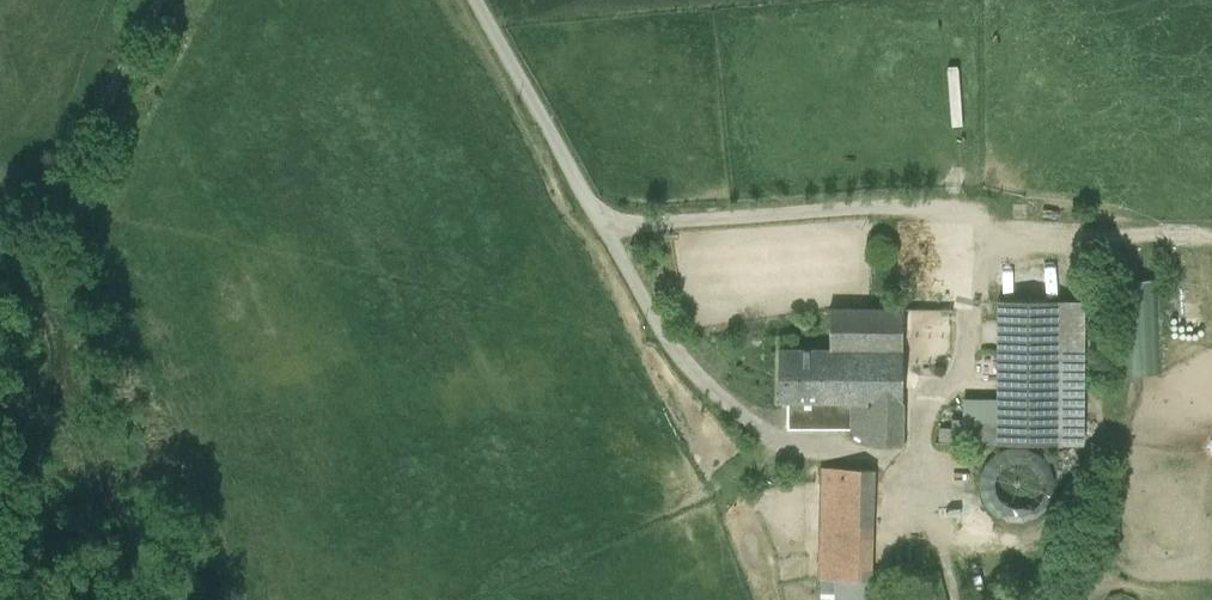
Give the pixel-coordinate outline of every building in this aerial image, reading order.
[(1083,300),(998,300),(998,400),(998,418),(997,442),(1084,443),(1083,300)] [(829,349),(903,347),(903,309),(830,309),(829,349)] [(829,349),(820,349),(820,402),(850,402),(901,402),(903,347),(829,349)] [(820,349),(779,349),(778,402),(820,402),(820,349)] [(964,400),(964,419),(998,418),(998,400),(964,400)] [(902,443),(901,402),(850,402),(850,431),(868,442),(902,443)] [(952,442),(997,442),(998,418),(964,419),(951,419),(951,428),(952,442)] [(939,442),(952,442),(951,428),(940,427),(939,442)] [(873,470),(821,466),(818,579),(836,579),(870,579),(873,470)] [(870,579),(836,579),(836,599),(871,599),(870,579)]
